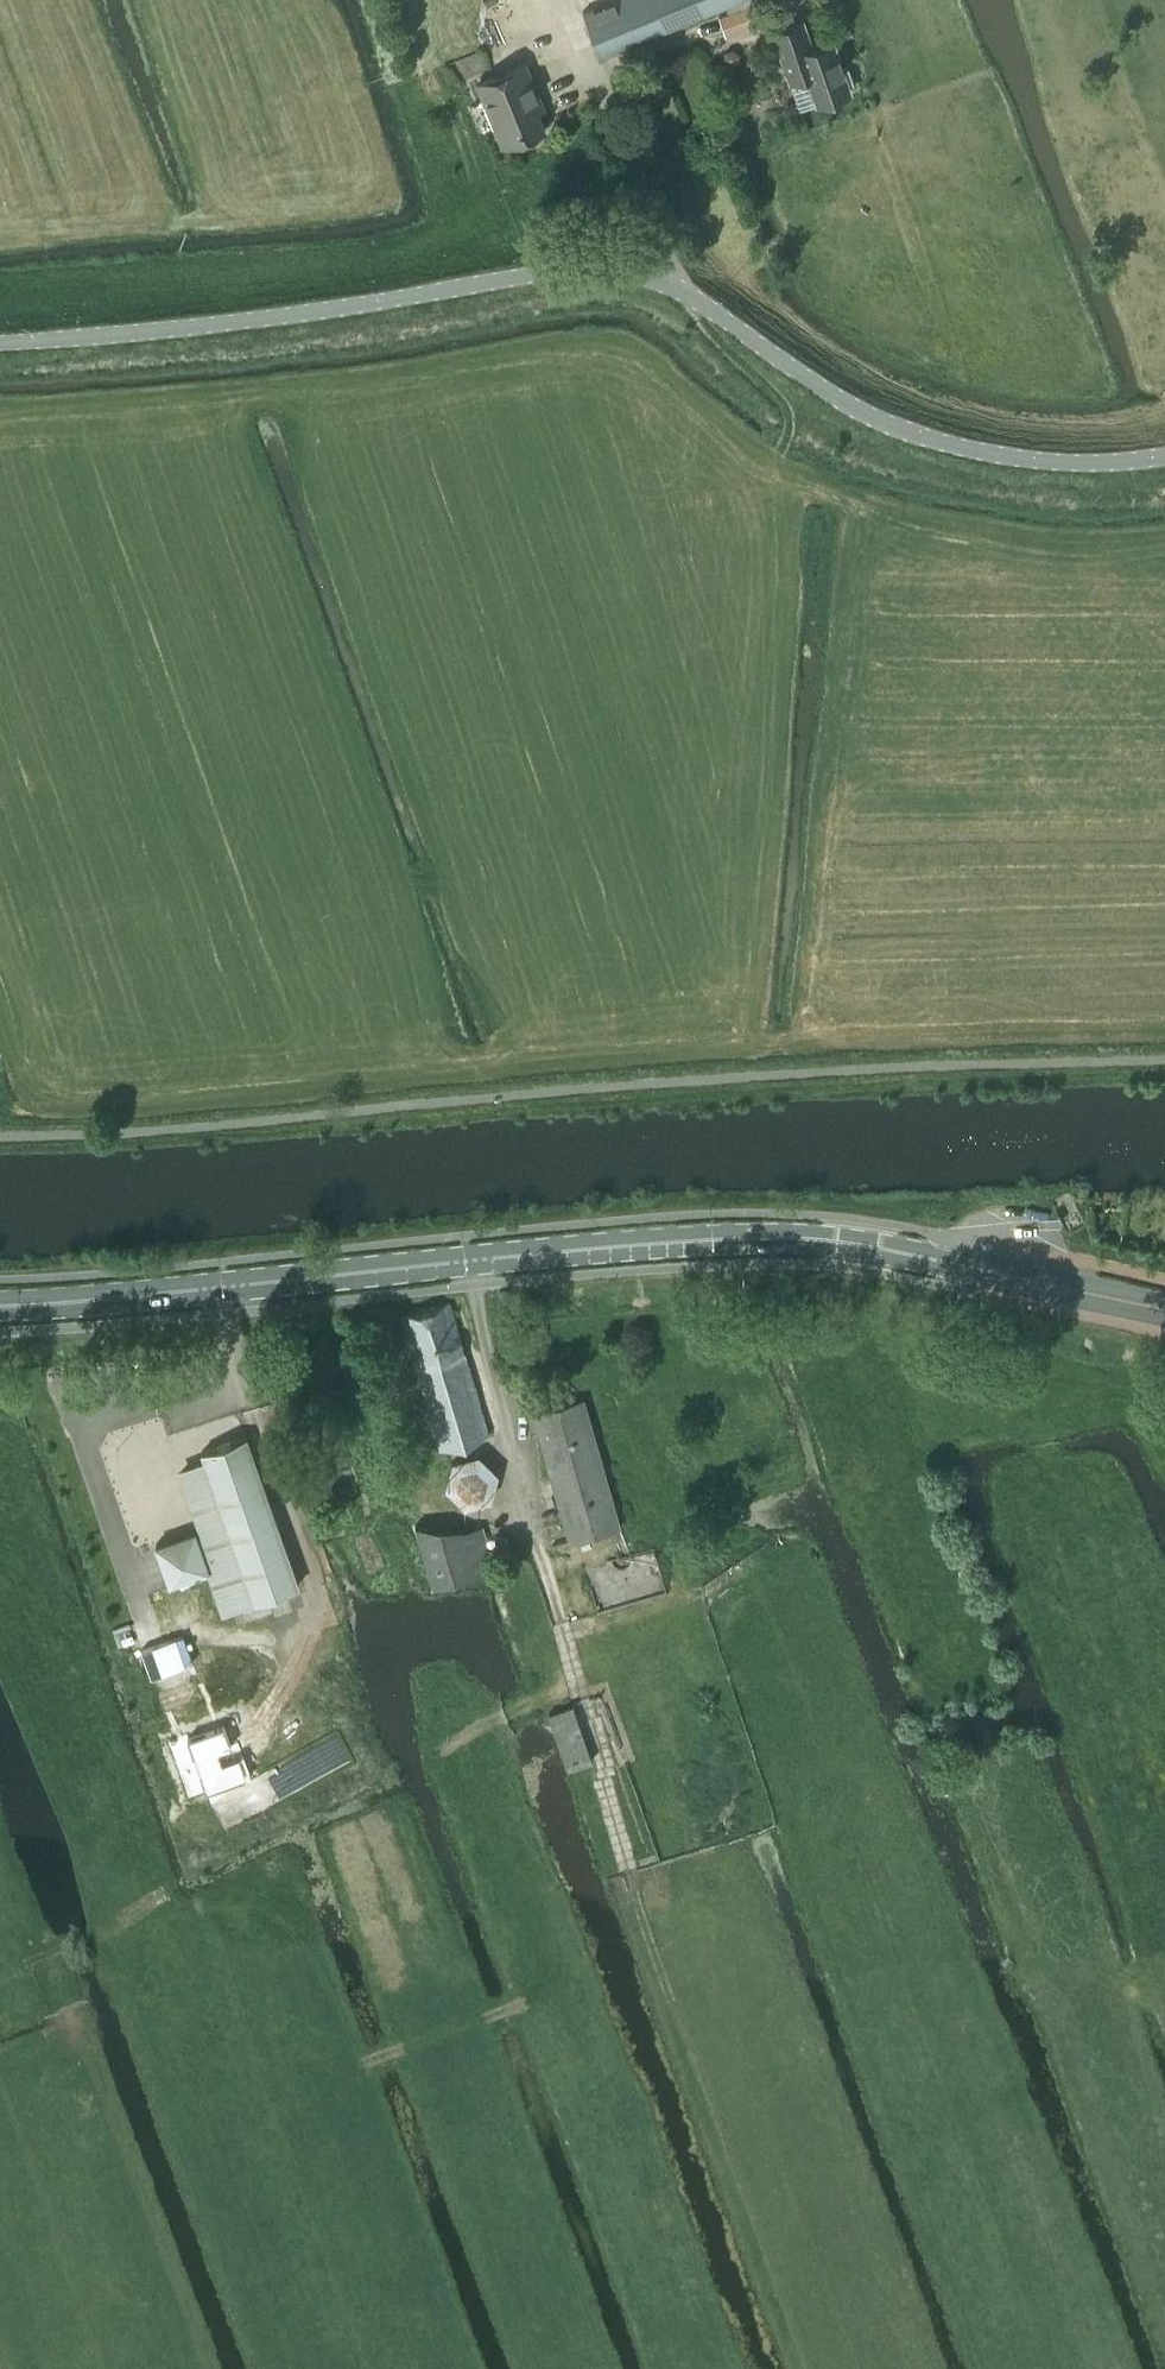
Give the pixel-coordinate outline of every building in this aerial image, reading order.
[(599,58),(741,0),(612,0),(580,13),(599,58)] [(726,34),(762,22),(756,3),(719,16),(726,34)] [(841,95),(850,91),(832,40),(811,47),(802,20),(772,31),(786,71),(803,65),(816,103),(825,100),(827,104),(842,99),(841,95)] [(502,145),(544,128),(531,95),(537,93),(526,64),(477,84),(502,145)] [(490,1431),(459,1327),(450,1298),(403,1312),(443,1446),(490,1431)] [(583,1400),(533,1414),(569,1541),(620,1527),(583,1400)] [(195,1529),(156,1543),(171,1582),(209,1568),(224,1610),(299,1583),(246,1435),(202,1450),(206,1462),(181,1472),(203,1533),(197,1535),(195,1529)] [(337,1494),(325,1497),(328,1507),(340,1503),(337,1494)] [(412,1524),(430,1586),(493,1567),(481,1532),(412,1524)] [(592,1761),(573,1705),(548,1713),(567,1769),(592,1761)] [(218,1737),(188,1754),(191,1761),(218,1808),(258,1786),(235,1747),(227,1752),(218,1737)]
